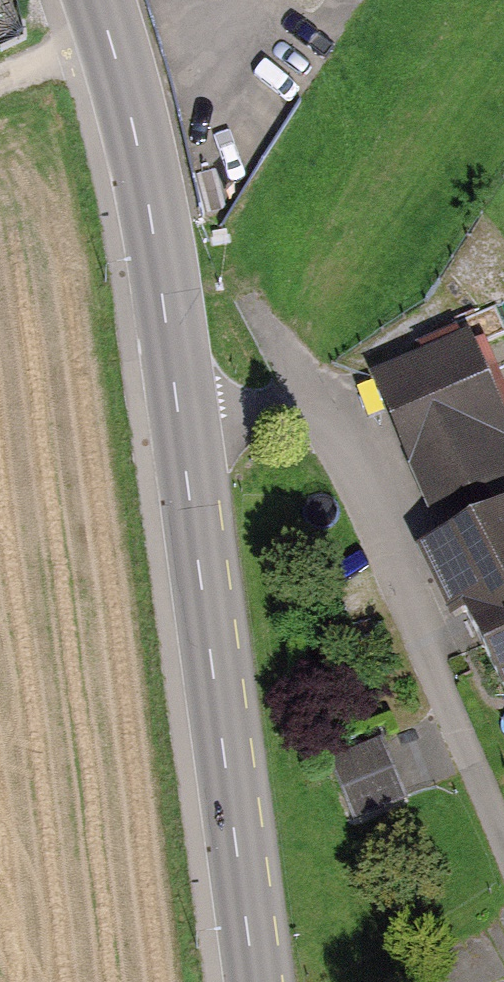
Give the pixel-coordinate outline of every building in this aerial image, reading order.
[(383,383),(441,514),(503,487),(503,414),(473,344),(383,383)] [(427,558),(459,626),(473,619),(503,685),(503,522),(427,558)] [(411,799),(384,744),(335,768),(362,823),(411,799)]
